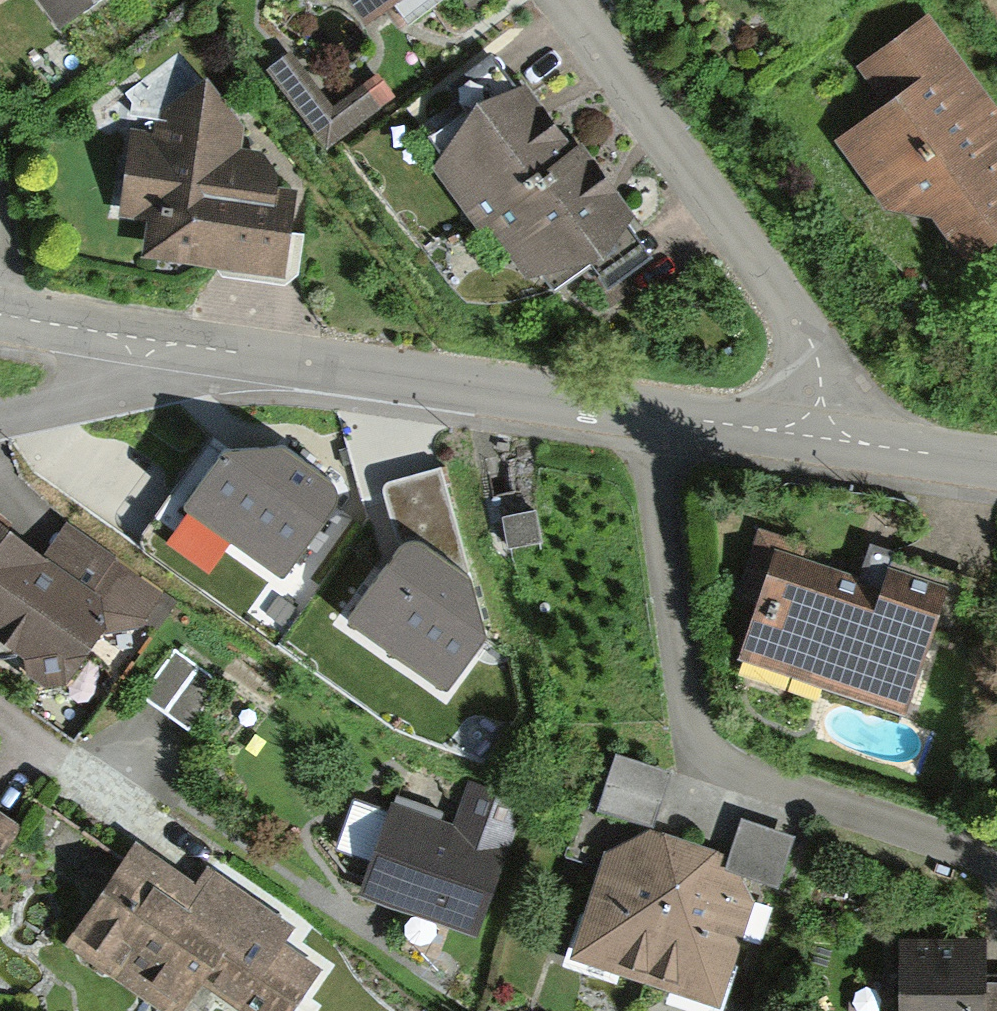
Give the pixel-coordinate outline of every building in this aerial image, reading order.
[(107,0),(35,0),(59,34),(107,0)] [(403,0),(340,0),(361,30),(403,0)] [(996,244),(996,115),(929,22),(857,74),(884,112),(837,146),(887,215),(933,227),(965,269),(996,244)] [(605,276),(637,224),(610,188),(580,146),(572,152),(543,113),(526,89),(520,93),(494,57),(449,90),(472,122),(436,171),(478,234),(489,228),(527,285),(605,276)] [(326,151),(395,100),(378,78),(332,113),(292,60),(270,77),(326,151)] [(144,263),(288,285),(295,219),(277,218),(279,195),(240,150),(243,131),(208,82),(159,116),(156,134),(128,130),(114,218),(150,223),(144,263)] [(227,429),(185,487),(284,559),(344,478),(281,432),(227,429)] [(72,738),(180,600),(69,518),(47,543),(0,507),(0,684),(72,738)] [(345,599),(443,675),(484,615),(471,565),(409,517),(345,599)] [(738,649),(903,704),(930,623),(954,631),(974,570),(872,537),(856,585),(768,557),(738,649)] [(174,649),(142,694),(189,727),(221,682),(174,649)] [(596,801),(652,820),(670,770),(614,750),(596,801)] [(393,794),(358,885),(394,900),(474,930),(525,799),(467,777),(452,816),(393,794)] [(726,850),(723,860),(738,866),(780,880),(798,829),(741,809),(726,850)] [(13,821),(0,811),(0,839),(13,821)] [(604,841),(569,945),(721,993),(754,892),(738,866),(723,860),(726,850),(649,824),(604,841)] [(136,833),(65,936),(174,1010),(175,1010),(199,976),(250,1010),(286,1010),(319,963),(279,936),(291,919),(205,860),(195,874),(136,833)] [(897,929),(897,1010),(996,1010),(996,966),(991,966),(991,929),(897,929)]
